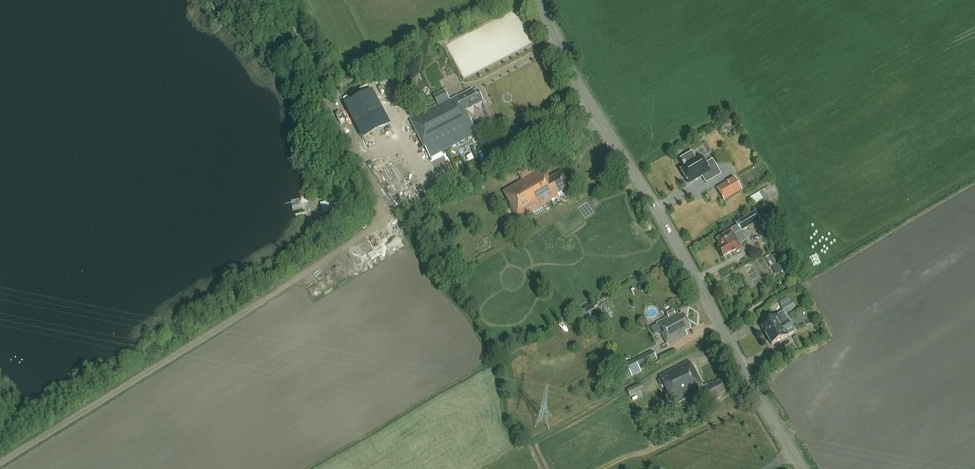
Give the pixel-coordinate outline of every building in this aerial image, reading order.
[(472,90),(450,100),(445,90),(433,96),(437,104),(408,119),(430,159),(477,134),(465,111),(483,102),(477,91),(474,93),(472,90)] [(345,105),(368,148),(394,134),(371,91),(345,105)] [(700,157),(696,160),(692,152),(680,159),(683,164),(682,165),(683,167),(680,169),(689,184),(702,177),(706,184),(721,175),(712,161),(705,165),(700,157)] [(561,173),(550,180),(543,168),(502,191),(519,220),(560,197),(558,193),(569,187),(561,173)] [(734,178),(716,188),(724,201),(742,191),(734,178)] [(391,187),(396,197),(405,193),(401,183),(391,187)] [(735,235),(741,232),(742,233),(749,230),(748,228),(760,221),(756,213),(743,220),(744,222),(731,229),(735,235)] [(724,259),(742,249),(740,245),(746,241),(741,232),(735,236),(732,231),(716,240),(720,247),(718,248),(724,259)] [(792,301),(781,307),(785,313),(795,308),(792,301)] [(595,302),(583,309),(588,317),(595,313),(593,308),(597,306),(595,302)] [(668,318),(657,325),(668,347),(688,337),(685,333),(691,330),(684,315),(680,317),(678,314),(675,315),(673,312),(667,315),(668,318)] [(794,332),(784,314),(783,312),(759,325),(770,346),(789,336),(789,335),(794,332)] [(657,360),(652,352),(615,371),(621,383),(641,372),(638,368),(642,366),(643,367),(657,360)] [(707,385),(703,387),(689,361),(659,376),(674,406),(693,396),(699,408),(722,398),(720,395),(724,393),(720,383),(715,385),(713,381),(706,384),(707,385)] [(638,386),(638,385),(626,391),(630,398),(641,392),(641,391),(643,389),(641,385),(638,386)]
